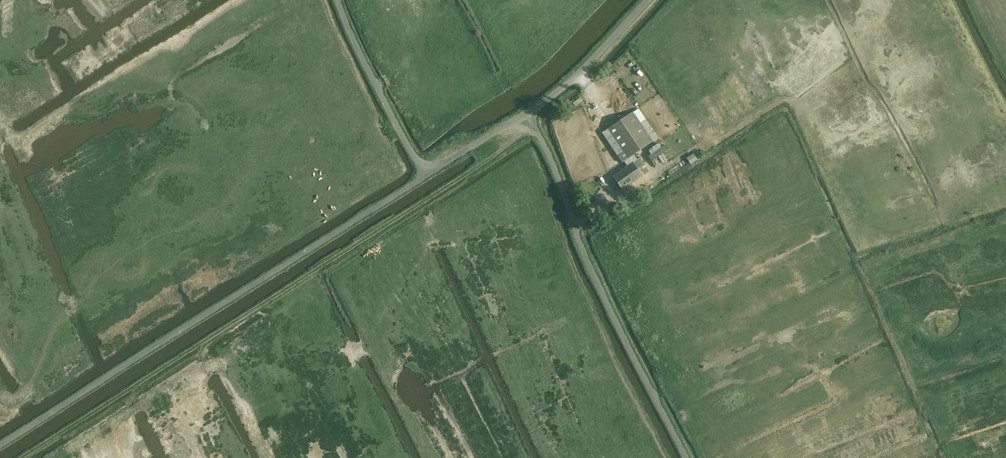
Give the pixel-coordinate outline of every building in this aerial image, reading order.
[(617,103),(621,112),(636,106),(632,96),(617,103)] [(633,155),(646,146),(627,116),(608,129),(628,159),(633,155)] [(665,152),(662,147),(647,157),(650,161),(665,152)] [(628,159),(624,161),(628,166),(636,160),(633,155),(628,159)] [(622,190),(649,172),(639,158),(636,160),(628,166),(613,176),(622,190)]
